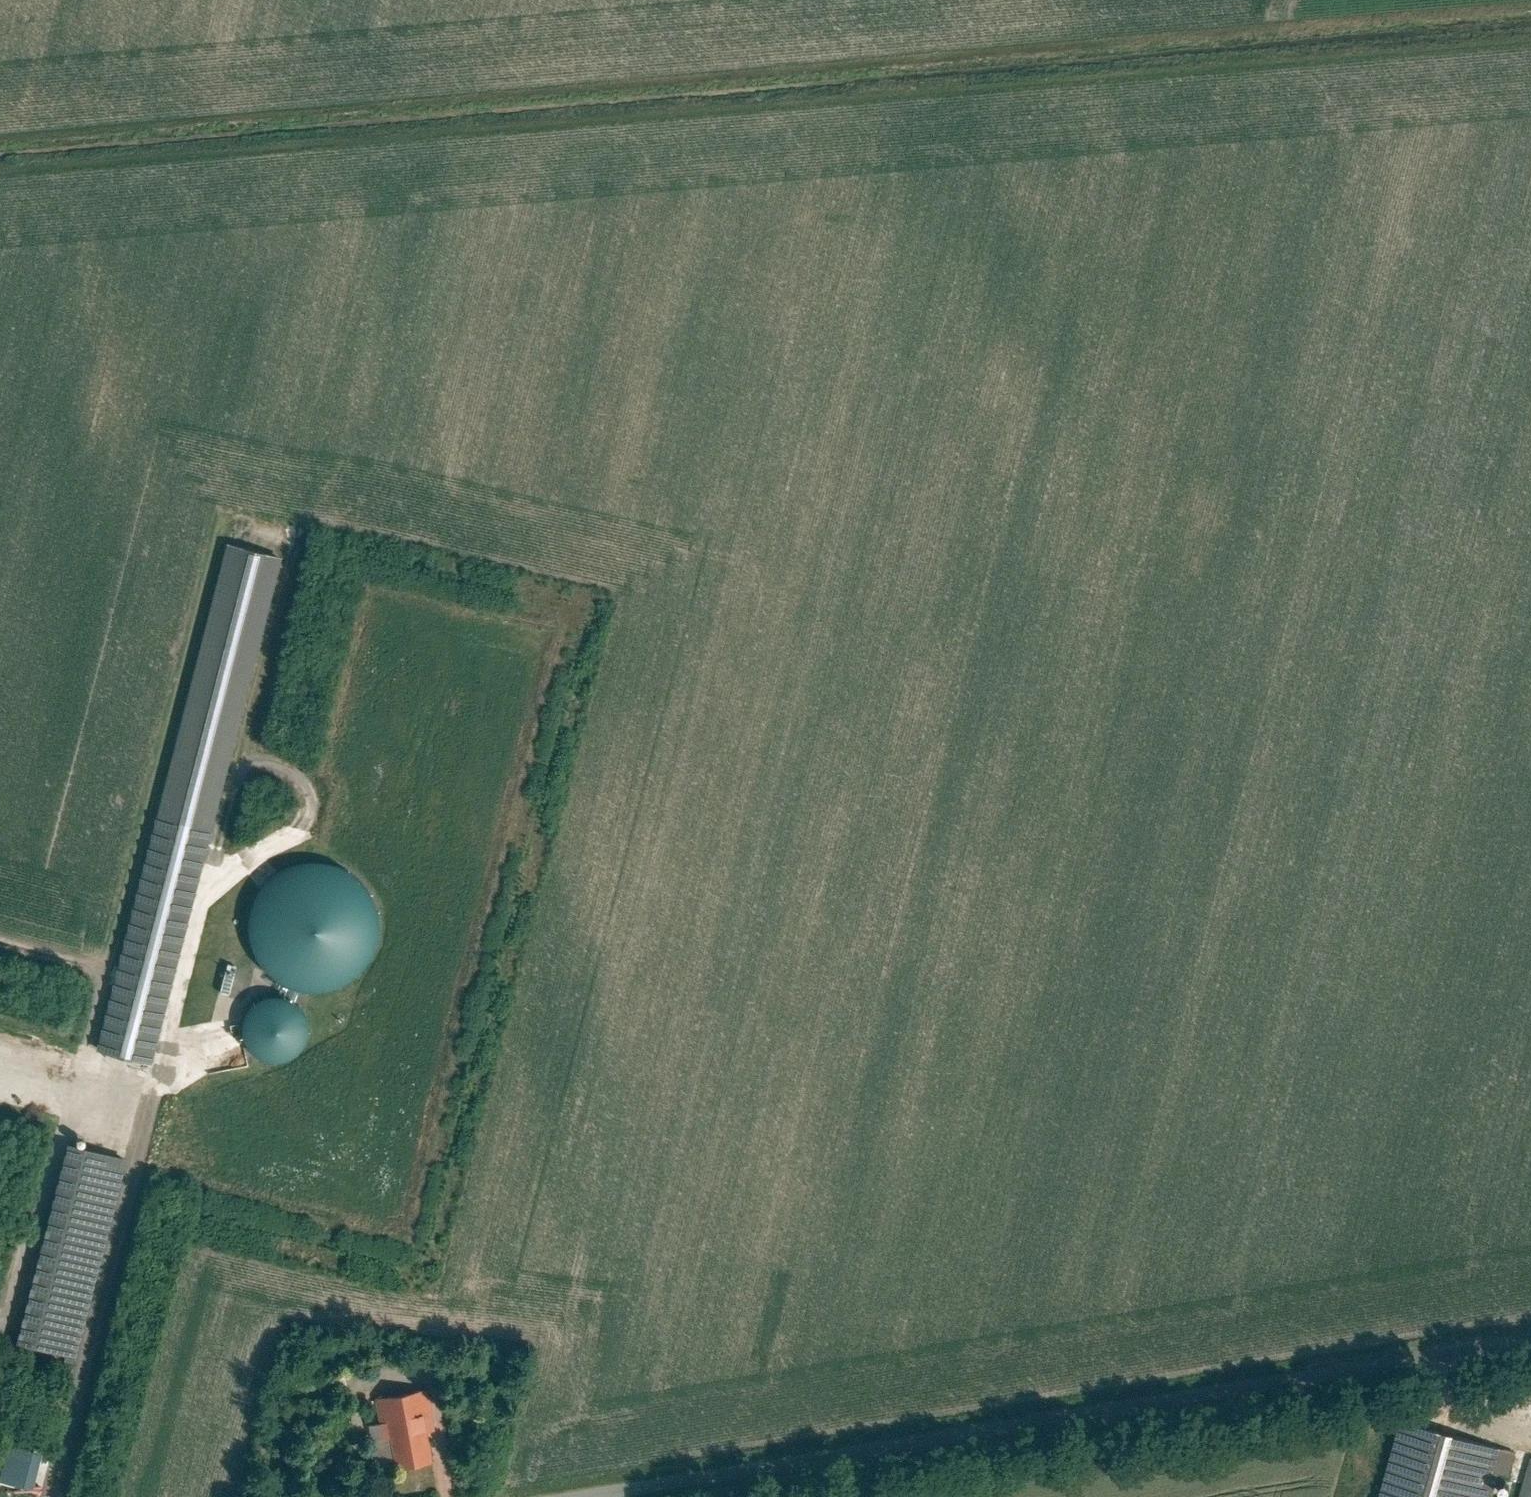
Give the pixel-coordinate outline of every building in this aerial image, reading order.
[(96,1047),(152,1061),(283,554),(227,540),(96,1047)] [(305,988),(322,989),(338,985),(353,978),(365,967),(374,953),(379,937),(380,921),(377,904),(369,890),(358,877),(344,868),(328,863),(312,862),(295,866),(281,873),(268,884),(259,898),(254,914),(253,931),(257,947),(264,962),(275,974),(289,983),(305,988)] [(267,1058),(277,1059),(288,1056),(296,1050),(302,1041),(305,1031),(304,1020),(300,1011),(292,1003),(282,999),(272,998),(262,1001),(253,1007),(247,1016),(244,1026),(245,1036),(250,1046),(257,1053),(267,1058)] [(16,1340),(76,1356),(130,1156),(69,1140),(16,1340)] [(380,1467),(432,1458),(427,1430),(436,1428),(429,1386),(378,1395),(383,1420),(372,1422),(380,1467)] [(1378,1496),(1494,1496),(1508,1446),(1401,1417),(1378,1496)] [(1522,1496),(1530,1496),(1530,1462),(1522,1496)]
